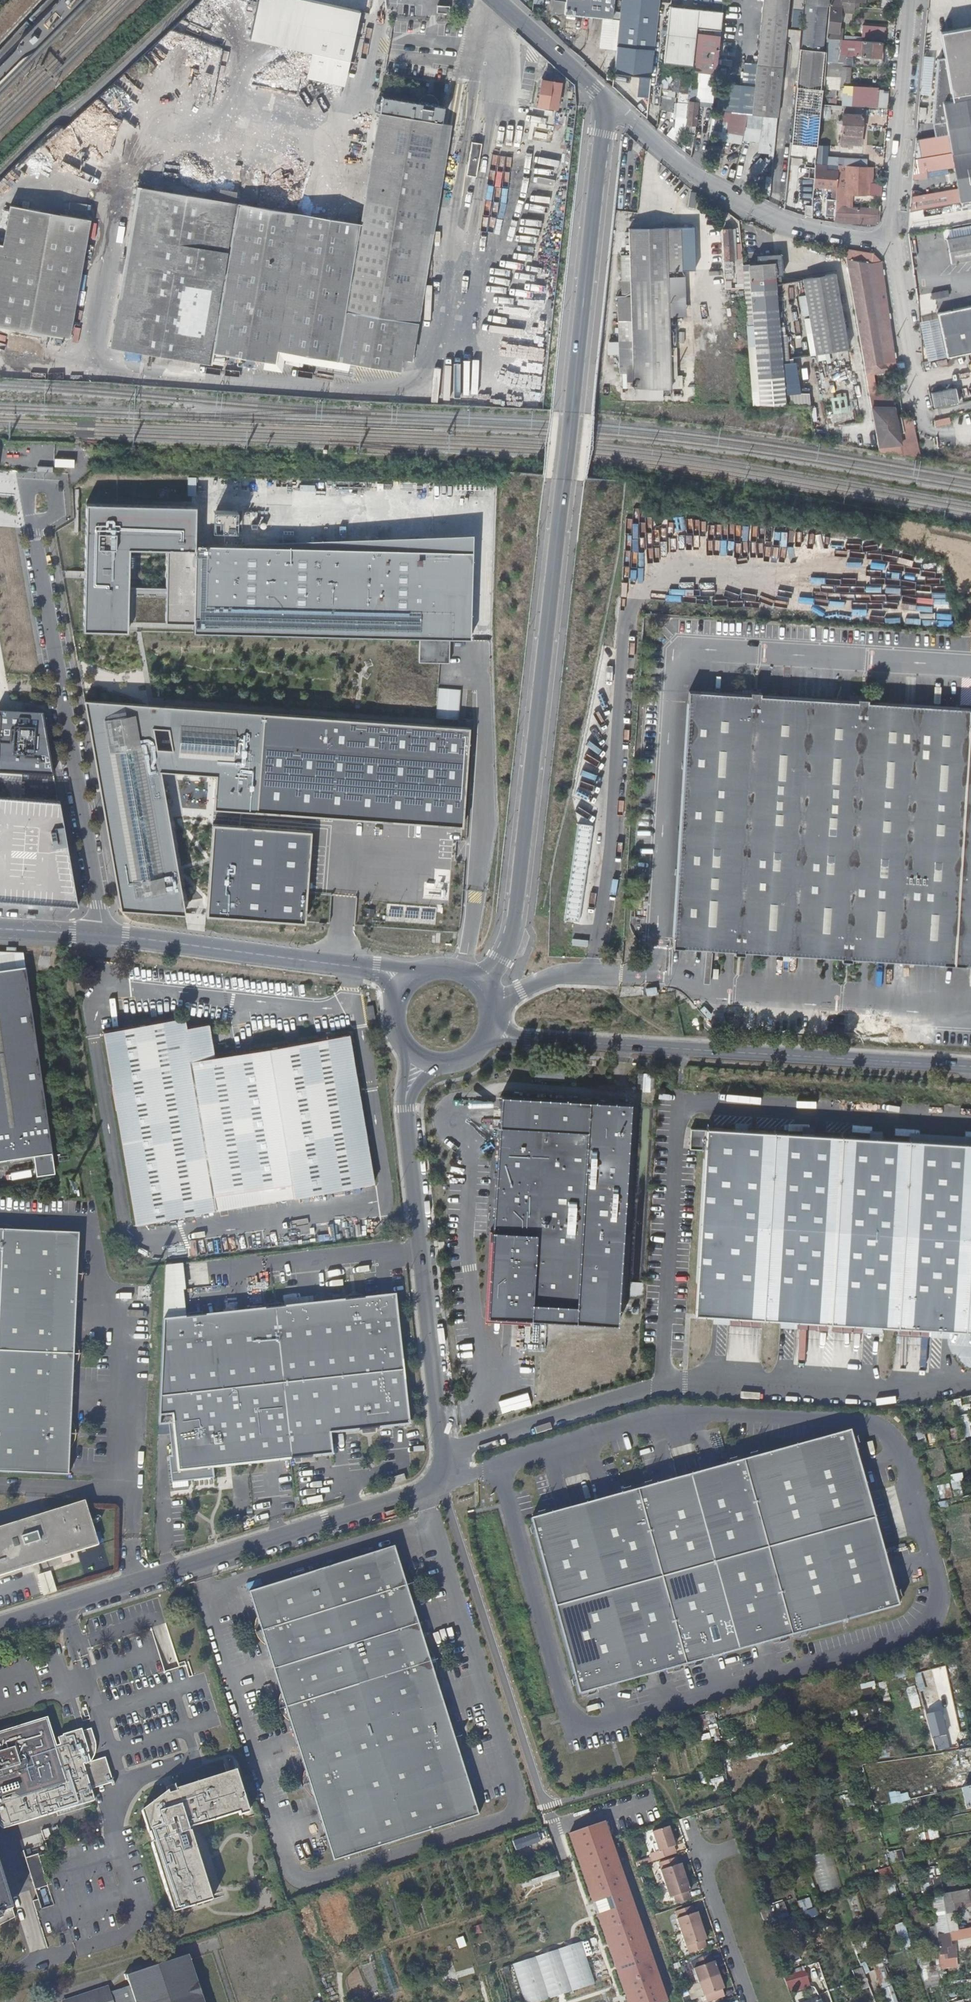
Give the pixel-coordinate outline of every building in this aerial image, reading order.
[(310,0),(258,0),(250,38),(312,51),(309,63),(347,71),(360,10),(310,0)] [(565,14),(593,17),(612,19),(614,0),(566,0),(566,4),(565,14)] [(619,19),(616,52),(614,67),(613,74),(650,78),(658,0),(621,0),(619,19)] [(758,63),(783,66),(790,0),(764,0),(758,63)] [(804,0),(795,0),(794,11),(803,12),(804,0)] [(437,4),(436,12),(449,13),(449,5),(437,4)] [(824,51),(828,6),(805,4),(800,48),(824,51)] [(721,30),(723,11),(670,5),(664,63),(693,66),(693,64),(697,32),(697,28),(721,30)] [(829,6),(826,39),(834,39),(840,40),(841,33),(839,33),(841,13),(853,14),(854,8),(842,7),(829,6)] [(612,19),(593,17),(591,34),(602,35),(601,49),(605,51),(616,52),(619,19),(612,19)] [(939,32),(950,95),(970,91),(970,26),(939,32)] [(720,34),(697,32),(693,64),(693,66),(692,70),(717,74),(720,34)] [(881,43),(884,43),(885,34),(861,33),(861,41),(881,43)] [(826,39),(825,51),(825,62),(839,63),(840,48),(834,47),(834,39),(826,39)] [(861,41),(856,41),(855,63),(880,65),(881,43),(861,41)] [(824,51),(800,48),(796,87),(823,89),(825,62),(825,51),(824,51)] [(783,66),(758,63),(752,115),(778,117),(783,66)] [(549,107),(553,82),(543,80),(539,105),(544,106),(549,107)] [(562,83),(553,82),(549,107),(557,108),(562,83)] [(823,89),(796,87),(794,112),(821,114),(822,106),(823,89)] [(842,106),(877,108),(879,90),(843,87),(842,106)] [(888,108),(889,91),(879,90),(877,108),(888,108)] [(372,392),(397,396),(422,240),(444,106),(422,102),(382,96),(378,120),(364,202),(360,224),(334,219),(204,197),(135,186),(128,235),(110,346),(186,359),(211,363),(211,364),(266,374),(311,382),(372,392)] [(946,100),(956,153),(970,150),(970,96),(946,100)] [(688,102),(685,134),(691,134),(691,130),(694,131),(697,102),(688,102)] [(840,147),(853,148),(853,145),(860,145),(862,115),(854,115),(854,108),(843,107),(843,114),(842,114),(840,147)] [(539,108),(538,113),(551,116),(552,111),(539,108)] [(748,113),(730,110),(727,132),(744,135),(748,113)] [(502,146),(509,114),(503,112),(496,145),(502,146)] [(821,114),(794,112),(791,142),(818,144),(822,116),(821,114)] [(80,124),(74,124),(75,142),(86,142),(86,143),(95,143),(95,131),(103,131),(103,119),(93,120),(93,116),(87,116),(79,116),(80,124)] [(945,137),(947,137),(944,123),(932,125),(934,138),(945,137)] [(66,126),(30,159),(36,165),(42,160),(43,161),(48,156),(57,166),(68,156),(58,144),(72,132),(66,126)] [(947,152),(945,137),(934,138),(917,142),(919,157),(947,152)] [(473,142),(468,175),(478,176),(483,144),(473,142)] [(956,153),(964,200),(970,199),(970,150),(956,153)] [(866,194),(866,167),(865,167),(851,166),(851,190),(848,190),(848,193),(866,194)] [(819,176),(816,176),(815,186),(822,186),(831,187),(834,187),(835,170),(819,169),(819,176)] [(690,192),(688,207),(695,208),(697,193),(690,192)] [(71,338),(90,216),(9,203),(3,244),(0,243),(0,327),(71,338)] [(733,260),(733,259),(733,254),(731,214),(722,214),(722,230),(723,230),(725,260),(724,260),(724,270),(730,269),(730,272),(733,272),(732,260),(733,260)] [(671,377),(672,348),(672,329),(673,279),(673,273),(687,273),(688,230),(637,229),(635,341),(622,341),(621,366),(634,366),(633,387),(676,388),(676,377),(675,377),(671,377)] [(956,263),(970,260),(970,235),(951,239),(956,263)] [(871,263),(847,261),(865,376),(890,373),(889,362),(887,344),(883,344),(871,263)] [(757,363),(758,377),(759,391),(784,388),(777,305),(774,262),(748,264),(757,363)] [(724,270),(724,278),(733,277),(733,272),(730,272),(730,269),(724,270)] [(816,354),(848,349),(836,275),(804,280),(816,354)] [(947,291),(932,293),(934,300),(948,297),(947,291)] [(937,313),(946,357),(970,352),(970,305),(937,313)] [(628,387),(633,387),(634,366),(621,366),(620,372),(628,372),(628,387)] [(932,392),(936,409),(948,406),(944,389),(932,392)] [(856,407),(846,410),(847,413),(833,416),(835,425),(859,419),(856,407)] [(893,409),(871,408),(878,448),(899,444),(893,409)] [(75,467),(75,460),(56,459),(56,466),(75,467)] [(422,637),(422,661),(440,661),(450,661),(451,637),(473,637),(477,533),(245,545),(200,543),(201,503),(93,501),(89,629),(141,630),(422,637)] [(219,508),(218,529),(240,530),(241,508),(219,508)] [(942,589),(944,557),(871,553),(870,561),(863,561),(863,574),(854,574),(853,592),(870,593),(870,596),(876,597),(876,585),(942,589)] [(690,692),(675,948),(970,966),(970,709),(690,692)] [(188,911),(163,767),(220,770),(216,806),(465,825),(472,726),(435,723),(163,703),(154,703),(89,698),(122,908),(188,911)] [(0,724),(0,767),(53,769),(44,709),(1,707),(0,724)] [(64,799),(0,795),(0,898),(82,904),(64,799)] [(315,830),(216,822),(209,913),(307,921),(315,830)] [(577,827),(564,919),(580,922),(594,829),(577,827)] [(400,922),(404,913),(390,907),(386,916),(400,922)] [(419,921),(435,922),(435,909),(420,908),(419,921)] [(25,965),(0,968),(0,1159),(33,1154),(51,1152),(25,965)] [(657,986),(647,987),(649,994),(658,992),(657,986)] [(373,1018),(372,1000),(365,1001),(366,1019),(373,1018)] [(288,1184),(291,1197),(372,1185),(349,1036),(213,1057),(208,1025),(187,1029),(185,1017),(103,1030),(133,1222),(214,1209),(212,1196),(288,1184)] [(656,1072),(639,1072),(639,1090),(655,1090),(656,1072)] [(488,1314),(614,1322),(628,1102),(502,1094),(488,1314)] [(694,1312),(731,1314),(740,1315),(741,1315),(750,1315),(752,1316),(760,1316),(798,1318),(807,1319),(809,1319),(817,1319),(819,1319),(827,1320),(832,1320),(841,1321),(842,1321),(851,1321),(853,1321),(862,1322),(900,1324),(908,1324),(910,1325),(918,1325),(920,1325),(929,1326),(970,1328),(970,1142),(705,1127),(704,1129),(690,1128),(689,1148),(703,1149),(694,1312)] [(51,1152),(33,1154),(37,1175),(55,1172),(51,1152)] [(214,1209),(291,1197),(288,1184),(212,1196),(214,1209)] [(0,1229),(0,1472),(69,1475),(79,1232),(0,1229)] [(643,1297),(643,1282),(630,1282),(629,1297),(643,1297)] [(162,1322),(158,1427),(165,1426),(168,1454),(165,1454),(168,1480),(212,1475),(211,1465),(331,1452),(329,1431),(408,1422),(394,1294),(162,1322)] [(739,1323),(740,1315),(731,1314),(730,1322),(739,1323)] [(749,1323),(750,1315),(741,1315),(741,1323),(749,1323)] [(760,1324),(760,1316),(752,1316),(751,1323),(760,1324)] [(806,1327),(807,1319),(798,1318),(798,1326),(806,1327)] [(817,1327),(817,1319),(809,1319),(808,1327),(817,1327)] [(827,1328),(827,1320),(819,1319),(818,1327),(827,1328)] [(840,1329),(841,1321),(832,1320),(832,1328),(840,1329)] [(851,1329),(851,1321),(842,1321),(842,1329),(851,1329)] [(861,1330),(862,1322),(853,1321),(853,1330),(861,1330)] [(527,1342),(542,1341),(541,1332),(537,1332),(537,1322),(526,1323),(527,1342)] [(908,1333),(908,1324),(900,1324),(899,1333),(908,1333)] [(918,1333),(918,1325),(910,1325),(909,1333),(918,1333)] [(928,1334),(929,1326),(920,1325),(920,1334),(928,1334)] [(801,1359),(812,1356),(811,1365),(822,1365),(823,1359),(819,1359),(820,1347),(825,1346),(828,1354),(828,1366),(860,1367),(862,1332),(848,1332),(849,1336),(841,1339),(839,1339),(824,1344),(820,1344),(820,1336),(816,1336),(816,1338),(804,1337),(798,1339),(797,1348),(817,1349),(805,1353),(800,1352),(799,1353),(801,1359)] [(961,1415),(962,1437),(970,1436),(970,1415),(961,1415)] [(899,1606),(849,1430),(530,1520),(576,1695),(899,1606)] [(955,1497),(966,1495),(961,1473),(951,1475),(955,1497)] [(941,1499),(953,1498),(951,1484),(939,1485),(941,1499)] [(101,1544),(87,1500),(0,1527),(0,1576),(101,1544)] [(397,1549),(259,1595),(334,1860),(478,1815),(397,1549)] [(918,1684),(943,1678),(944,1683),(959,1679),(954,1658),(914,1667),(918,1684)] [(944,1728),(965,1725),(959,1684),(943,1687),(942,1680),(920,1683),(923,1705),(941,1703),(944,1728)] [(863,1690),(877,1687),(875,1681),(861,1684),(863,1690)] [(880,1683),(884,1701),(890,1700),(887,1682),(880,1683)] [(913,1708),(921,1706),(915,1686),(907,1689),(913,1708)] [(73,1720),(81,1718),(78,1704),(70,1706),(73,1720)] [(937,1716),(926,1719),(932,1740),(943,1737),(937,1716)] [(1,1810),(2,1814),(15,1809),(19,1813),(26,1811),(33,1835),(95,1816),(86,1788),(90,1786),(87,1779),(91,1778),(94,1773),(97,1762),(98,1758),(93,1744),(84,1747),(83,1745),(65,1750),(66,1753),(57,1755),(60,1762),(56,1764),(47,1734),(0,1749),(0,1810),(1,1810)] [(970,1747),(958,1749),(950,1750),(951,1759),(965,1758),(970,1758),(970,1747)] [(158,1783),(150,1786),(152,1792),(140,1809),(154,1852),(152,1852),(169,1907),(208,1895),(205,1886),(204,1887),(190,1844),(192,1844),(187,1826),(185,1827),(184,1824),(223,1812),(224,1815),(233,1812),(220,1770),(160,1788),(158,1783)] [(711,1782),(709,1771),(700,1772),(702,1784),(711,1782)] [(711,1779),(714,1791),(727,1788),(724,1776),(711,1779)] [(963,1786),(967,1808),(970,1807),(970,1784),(963,1786)] [(928,1794),(920,1796),(922,1819),(930,1817),(928,1794)] [(565,1831),(622,2001),(661,2001),(600,1819),(565,1831)] [(657,1852),(654,1853),(657,1860),(671,1855),(669,1848),(675,1846),(669,1827),(650,1833),(654,1845),(657,1852)] [(937,1829),(920,1834),(922,1843),(940,1837),(937,1829)] [(538,1832),(514,1840),(517,1851),(542,1842),(538,1832)] [(786,1835),(788,1842),(798,1839),(795,1832),(786,1835)] [(24,1851),(34,1890),(48,1886),(38,1847),(24,1851)] [(890,1853),(892,1863),(904,1860),(902,1849),(890,1853)] [(675,1865),(672,1858),(658,1863),(661,1871),(660,1871),(670,1898),(673,1896),(675,1903),(690,1898),(688,1891),(690,1890),(681,1863),(678,1864),(675,1865)] [(881,1880),(893,1877),(891,1867),(878,1871),(881,1880)] [(15,1934),(0,1881),(0,1938),(15,1934)] [(932,1895),(937,1933),(949,1931),(957,1929),(955,1912),(954,1902),(961,1900),(967,1899),(970,1898),(970,1887),(932,1895)] [(802,1910),(813,1906),(810,1897),(799,1901),(802,1910)] [(962,1911),(961,1900),(954,1902),(955,1912),(962,1911)] [(776,1919),(790,1915),(786,1901),(772,1906),(776,1919)] [(691,1914),(688,1907),(674,1912),(677,1919),(675,1920),(685,1947),(687,1946),(689,1952),(703,1947),(701,1940),(705,1939),(707,1938),(697,1912),(694,1913),(691,1914)] [(802,1911),(804,1919),(818,1916),(816,1908),(802,1911)] [(905,1922),(899,1924),(903,1937),(909,1935),(905,1922)] [(963,1928),(964,1936),(970,1935),(970,1927),(963,1928)] [(949,1931),(937,1933),(939,1954),(946,1952),(946,1946),(950,1945),(949,1931)] [(510,1964),(522,2001),(531,2001),(591,1983),(578,1943),(510,1964)] [(188,1959),(191,1958),(189,1951),(178,1955),(179,1956),(131,1972),(131,1970),(122,1973),(124,1981),(125,1980),(127,1985),(118,1988),(107,1992),(106,1989),(64,2001),(202,2001),(188,1959)] [(692,1968),(697,1982),(718,1974),(714,1961),(710,1962),(708,1955),(693,1960),(696,1966),(692,1968)] [(795,1993),(812,1987),(806,1970),(789,1976),(795,1993)] [(697,1982),(702,1996),(704,1996),(706,2001),(709,2001),(720,1998),(717,1990),(720,1989),(723,1988),(718,1974),(697,1982)] [(106,1989),(105,1986),(59,2001),(64,2001),(106,1989)] [(892,1986),(883,1990),(888,2001),(898,2001),(892,1986)]
